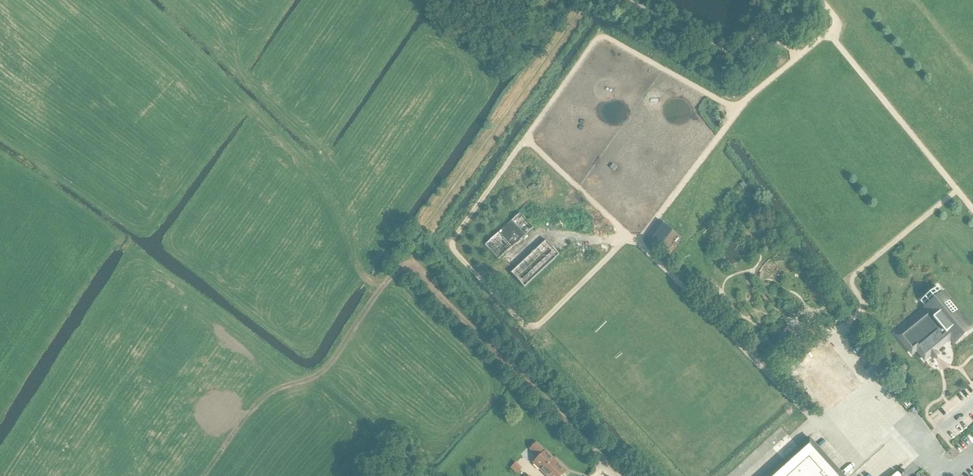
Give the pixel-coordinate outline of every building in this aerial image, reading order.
[(659,220),(643,242),(652,248),(667,226),(659,220)] [(927,312),(897,336),(911,354),(916,350),(924,360),(929,355),(932,359),(937,355),(934,351),(949,339),(953,344),(972,328),(943,293),(942,294),(937,287),(920,302),(925,308),(924,309),(927,312)] [(789,328),(785,333),(795,342),(799,336),(789,328)] [(809,438),(767,475),(843,475),(809,438)] [(531,448),(529,449),(538,458),(532,463),(545,475),(563,475),(566,472),(545,451),(544,452),(535,443),(531,448)] [(517,473),(520,471),(514,465),(511,468),(517,473)]
